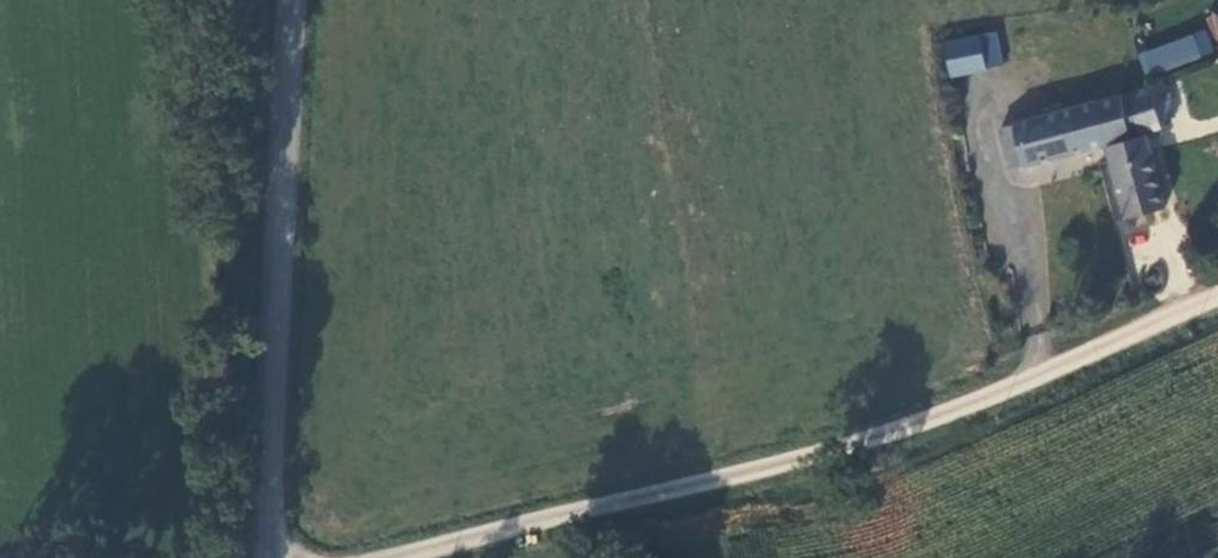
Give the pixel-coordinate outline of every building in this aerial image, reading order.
[(1146,78),(1214,51),(1205,27),(1137,53),(1146,78)] [(941,42),(948,77),(1004,65),(996,30),(941,42)] [(1144,85),(1141,72),(1073,91),(1083,129),(1136,115),(1149,112),(1151,103),(1163,100),(1158,81),(1144,85)] [(992,144),(996,155),(1083,129),(1073,91),(986,115),(992,144)] [(1142,139),(1137,120),(1096,132),(1103,151),(1142,139)] [(1142,139),(1103,151),(1116,201),(1156,192),(1146,153),(1142,139)] [(1004,239),(1012,274),(1020,272),(1012,237),(1004,239)]
